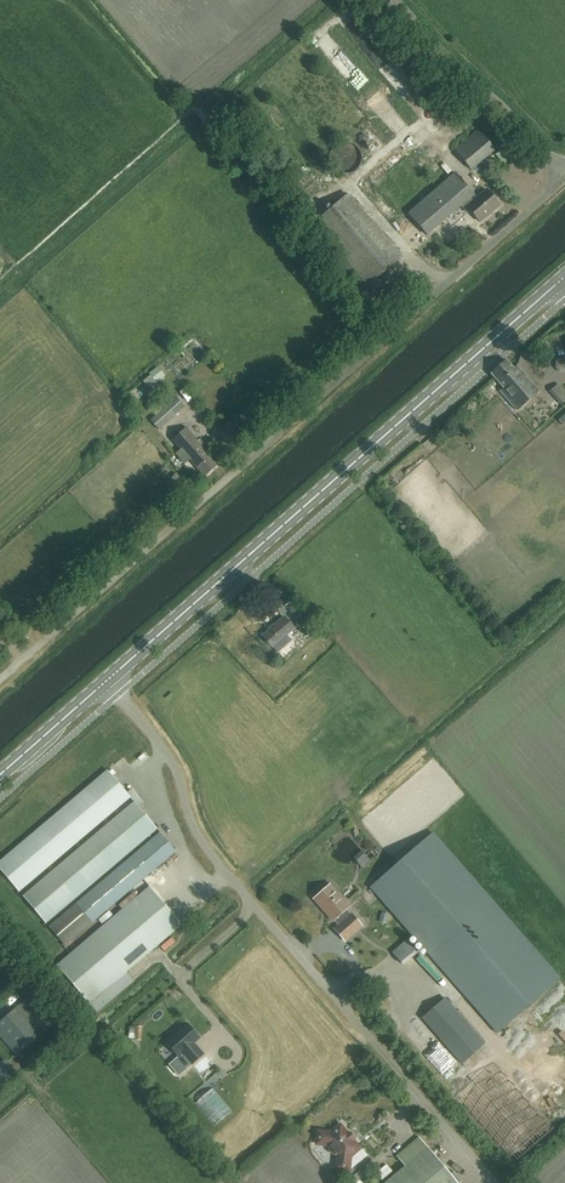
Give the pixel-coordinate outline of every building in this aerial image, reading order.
[(351,59),(342,49),(341,50),(329,36),(319,45),(340,68),(351,59)] [(361,94),(373,81),(363,72),(351,85),(361,94)] [(396,136),(403,130),(382,100),(375,105),(396,136)] [(263,108),(272,119),(278,115),(269,103),(263,108)] [(471,169),(494,150),(478,130),(454,149),(471,169)] [(464,210),(467,208),(479,222),(499,205),(486,189),(476,198),(454,173),(408,213),(427,236),(460,207),(464,210)] [(402,257),(348,194),(314,223),(350,265),(347,268),(365,289),(402,257)] [(412,252),(408,256),(417,268),(422,264),(412,252)] [(516,410),(539,391),(517,366),(514,369),(506,361),(492,373),(504,388),(500,391),(516,410)] [(211,374),(215,367),(209,362),(204,369),(211,374)] [(156,384),(165,377),(157,367),(149,374),(156,384)] [(158,431),(185,407),(176,397),(149,421),(158,431)] [(204,476),(218,464),(186,428),(172,440),(204,476)] [(543,440),(534,442),(535,450),(545,448),(543,440)] [(311,636),(318,630),(303,612),(296,618),(311,636)] [(287,634),(294,629),(284,617),(262,636),(272,648),(280,640),(284,644),(291,638),(287,634)] [(157,829),(138,806),(143,802),(131,789),(127,793),(107,770),(0,861),(0,872),(18,893),(130,798),(134,802),(22,897),(45,924),(157,829)] [(64,945),(176,852),(159,833),(48,927),(64,945)] [(434,834),(371,888),(498,1034),(560,979),(434,834)] [(345,940),(361,926),(350,913),(349,914),(345,910),(348,907),(331,886),(314,899),(333,921),(336,918),(340,923),(334,928),(345,940)] [(127,972),(181,925),(148,887),(55,966),(88,1005),(100,994),(127,972)] [(100,994),(88,1005),(96,1013),(134,980),(127,972),(100,994)] [(44,1031),(20,1004),(0,1022),(0,1037),(16,1056),(44,1031)] [(200,1038),(187,1023),(165,1042),(178,1057),(182,1053),(192,1064),(203,1054),(194,1043),(200,1038)] [(136,1039),(141,1040),(145,1027),(140,1025),(136,1039)] [(16,1073),(6,1062),(2,1065),(0,1063),(0,1088),(16,1073)] [(554,1128),(501,1067),(461,1101),(514,1162),(554,1128)] [(347,1135),(339,1125),(330,1132),(319,1131),(316,1134),(315,1142),(318,1145),(328,1146),(329,1147),(328,1148),(329,1150),(329,1152),(331,1154),(332,1155),(335,1156),(336,1155),(336,1156),(335,1166),(338,1169),(346,1170),(349,1167),(350,1157),(359,1149),(351,1139),(353,1138),(349,1133),(347,1135)] [(418,1138),(396,1157),(404,1167),(385,1182),(456,1182),(418,1138)] [(390,1165),(378,1171),(381,1177),(393,1172),(390,1165)] [(368,1181),(359,1171),(348,1181),(350,1182),(365,1182),(368,1181)]
